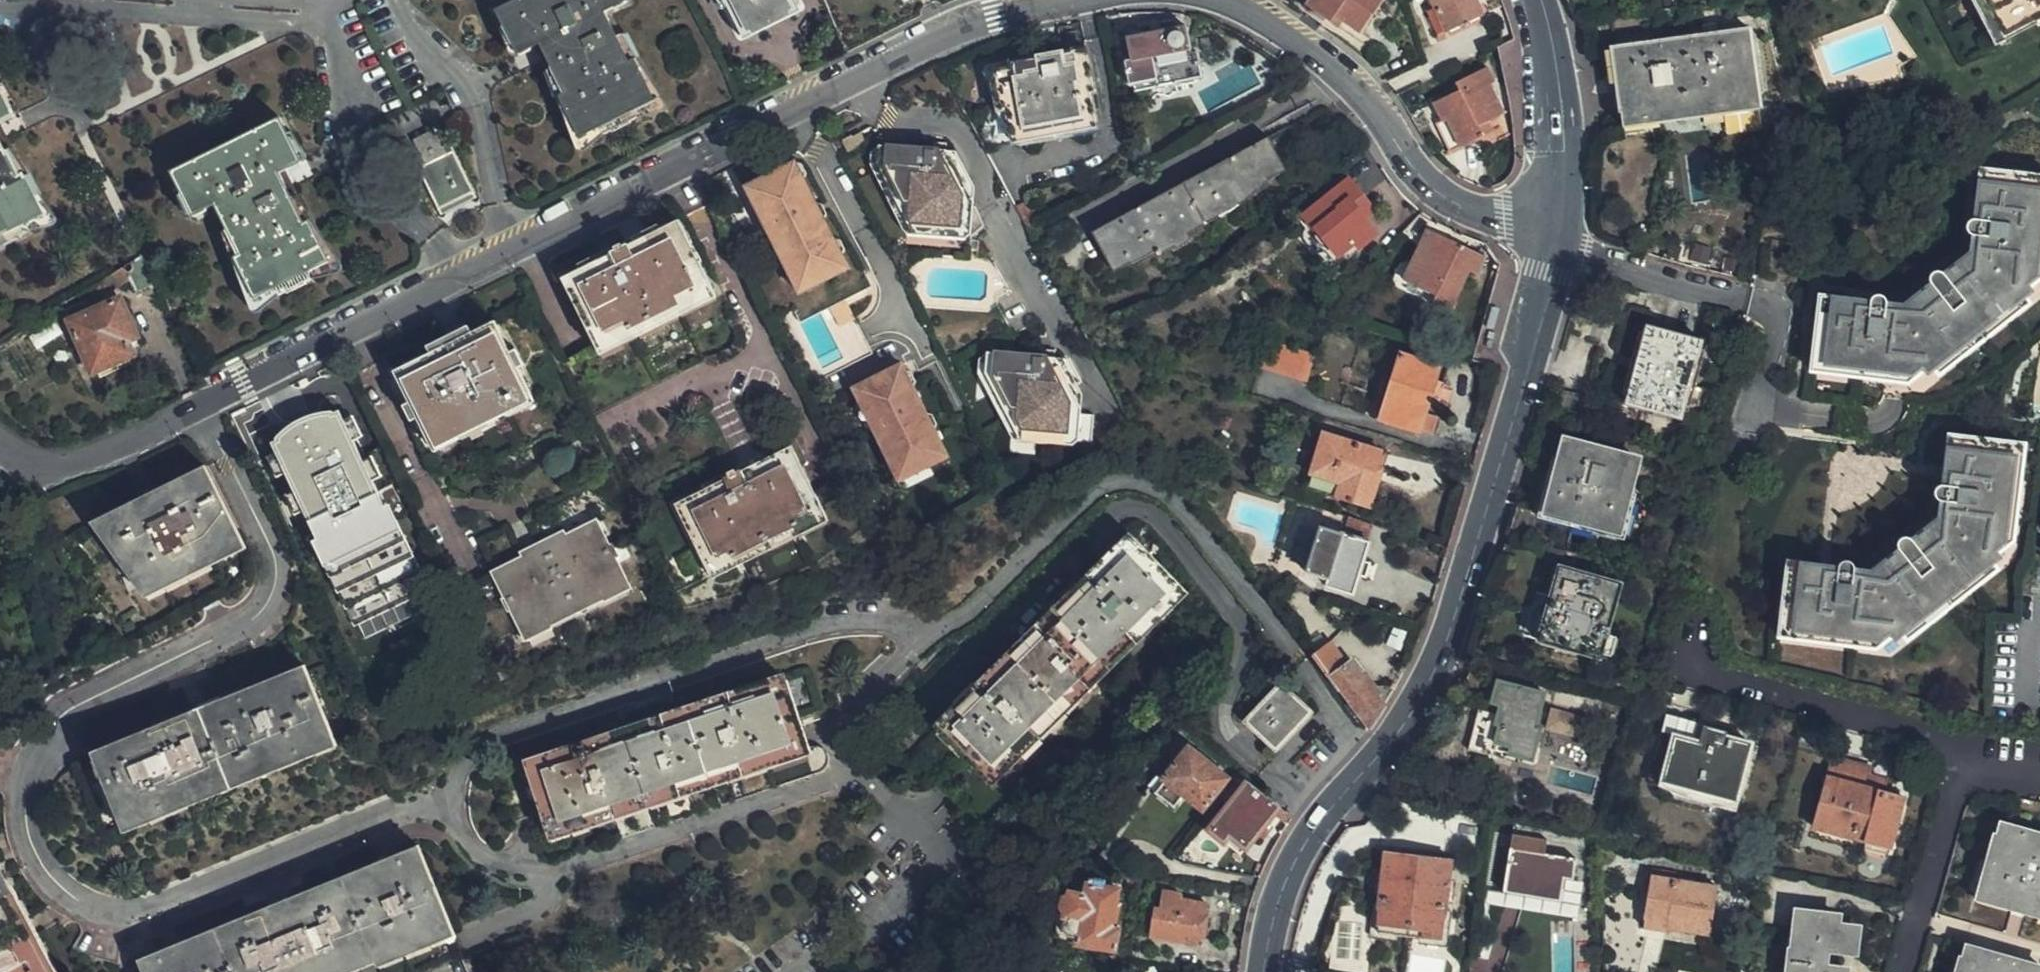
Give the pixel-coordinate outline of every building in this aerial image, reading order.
[(603,14),(625,3),(624,0),(522,0),(496,12),(517,56),(539,45),(563,94),(558,97),(579,138),(653,102),(633,61),(627,64),(603,14)] [(795,0),(720,0),(738,37),(799,8),(795,0)] [(1386,0),(1312,0),(1307,8),(1348,35),(1352,29),(1362,36),(1386,0)] [(1445,35),(1482,18),(1474,0),(1429,0),(1445,35)] [(2006,40),(2039,22),(2039,0),(1985,0),(2006,40)] [(1760,106),(1749,27),(1612,46),(1623,125),(1760,106)] [(1200,79),(1197,53),(1189,54),(1185,28),(1141,35),(1124,38),(1125,41),(1128,61),(1123,62),(1127,86),(1131,86),(1133,93),(1157,89),(1158,97),(1174,96),(1178,94),(1176,83),(1200,79)] [(1517,59),(1512,42),(1501,47),(1506,62),(1517,59)] [(966,117),(984,151),(1095,128),(1089,94),(1092,94),(1084,51),(1009,65),(1009,69),(990,73),(996,112),(966,117)] [(1481,140),(1476,131),(1485,126),(1503,117),(1490,88),(1495,85),(1487,69),(1455,86),(1458,93),(1434,104),(1442,123),(1436,126),(1451,154),(1481,140)] [(15,117),(0,88),(0,124),(15,117)] [(301,224),(277,173),(300,163),(279,119),(223,145),(168,173),(189,217),(192,217),(214,206),(238,255),(234,257),(234,260),(253,299),(327,262),(307,222),(301,224)] [(1485,126),(1476,131),(1481,140),(1490,135),(1485,126)] [(865,146),(857,131),(838,141),(846,156),(865,146)] [(423,164),(444,154),(442,151),(433,132),(413,142),(423,164)] [(1252,197),(1266,190),(1268,191),(1290,179),(1269,137),(1093,230),(1109,263),(1126,255),(1131,267),(1158,252),(1160,256),(1176,248),(1175,242),(1189,235),(1190,237),(1233,214),(1233,210),(1251,201),(1252,197)] [(22,173),(14,176),(0,147),(0,236),(4,234),(42,216),(22,173)] [(877,173),(880,173),(889,174),(885,184),(901,215),(906,215),(905,224),(969,228),(968,239),(984,229),(975,212),(973,212),(973,206),(961,183),(962,169),(955,155),(879,151),(877,173)] [(1704,151),(1687,154),(1696,199),(1712,196),(1704,151)] [(451,152),(444,154),(423,164),(416,169),(437,211),(472,193),(451,152)] [(746,189),(751,199),(758,212),(766,214),(771,224),(769,232),(791,273),(797,285),(813,277),(828,281),(848,271),(841,260),(844,259),(846,255),(841,246),(837,245),(834,246),(822,222),(824,221),(826,217),(821,207),(818,207),(814,208),(800,181),(803,179),(805,175),(799,166),(796,165),(793,166),(792,165),(746,189)] [(2029,276),(2039,179),(1977,171),(1968,255),(1971,258),(1957,269),(1954,266),(1920,293),(1924,297),(1905,312),(1902,307),(1818,298),(1811,358),(1910,370),(1922,360),(1927,366),(2018,294),(2013,288),(2029,276)] [(889,174),(880,173),(885,184),(889,174)] [(2039,179),(2029,276),(2013,288),(2018,294),(2039,276),(2039,179)] [(1376,236),(1359,214),(1369,207),(1349,182),(1302,218),(1313,232),(1316,230),(1338,259),(1354,246),(1357,251),(1376,236)] [(758,212),(751,199),(749,207),(762,229),(769,232),(771,224),(766,214),(758,212)] [(712,291),(677,219),(558,279),(593,350),(712,291)] [(1033,243),(1035,245),(1046,239),(1039,226),(1027,232),(1033,243)] [(1486,258),(1429,231),(1404,283),(1435,297),(1431,306),(1449,315),(1469,274),(1476,278),(1486,258)] [(143,255),(120,268),(134,298),(157,287),(143,255)] [(1971,258),(1968,255),(1954,266),(1957,269),(1971,258)] [(828,284),(828,281),(813,277),(797,285),(791,273),(788,281),(793,290),(808,294),(828,284)] [(1924,297),(1920,293),(1902,307),(1905,312),(1924,297)] [(2027,304),(2018,294),(1927,366),(1936,377),(2027,304)] [(138,347),(118,300),(68,321),(90,373),(95,371),(98,378),(128,365),(125,357),(131,355),(129,351),(138,347)] [(851,323),(841,304),(824,313),(834,332),(851,323)] [(1680,417),(1701,341),(1646,326),(1625,403),(1680,417)] [(423,451),(529,400),(493,328),(388,379),(423,451)] [(1301,379),(1311,349),(1274,337),(1269,350),(1261,348),(1256,365),(1301,379)] [(1421,433),(1441,368),(1402,356),(1382,421),(1421,433)] [(986,380),(987,381),(994,382),(993,393),(1008,421),(1013,422),(1013,431),(1080,435),(1078,445),(1089,448),(1095,423),(1083,421),(1085,413),(1073,390),(1082,385),(1071,363),(987,357),(986,380)] [(1905,383),(1927,366),(1922,360),(1910,370),(1811,358),(1809,372),(1905,383)] [(852,390),(865,414),(872,417),(878,427),(876,435),(890,462),(896,474),(912,466),(928,470),(946,460),(933,434),(935,433),(937,430),(932,419),(928,418),(926,420),(911,393),(914,391),(915,387),(911,378),(907,377),(904,379),(898,366),(852,390)] [(357,472),(339,435),(354,427),(342,402),(324,411),(326,416),(263,446),(289,499),(328,481),(330,485),(357,472)] [(872,417),(865,414),(876,435),(878,427),(872,417)] [(1888,627),(1979,556),(1975,550),(1990,538),(2001,440),(1939,433),(1930,517),(1934,522),(1918,535),(1914,529),(1879,556),(1884,561),(1867,575),(1863,569),(1779,560),(1772,620),(1872,631),(1884,622),(1888,627)] [(1370,511),(1386,455),(1323,437),(1307,491),(1306,492),(1370,511)] [(1975,550),(1979,556),(2003,537),(2014,441),(2001,440),(1990,538),(1975,550)] [(1620,530),(1638,461),(1565,442),(1546,510),(1620,530)] [(824,514),(788,443),(671,502),(672,507),(707,574),(824,514)] [(927,473),(928,470),(912,466),(896,474),(890,462),(888,470),(892,478),(907,483),(927,473)] [(238,543),(206,475),(100,524),(111,547),(115,545),(129,574),(136,571),(144,589),(159,582),(160,584),(176,577),(174,574),(207,559),(208,562),(226,554),(224,550),(238,543)] [(1934,522),(1930,517),(1914,529),(1918,535),(1934,522)] [(1325,575),(1322,587),(1354,596),(1371,538),(1314,522),(1301,568),(1325,575)] [(615,573),(590,523),(534,551),(484,576),(511,632),(553,613),(623,579),(619,572),(615,573)] [(988,779),(1177,593),(1125,540),(935,726),(988,779)] [(1884,561),(1879,556),(1863,569),(1867,575),(1884,561)] [(1988,566),(1979,556),(1888,627),(1897,638),(1988,566)] [(1600,656),(1619,584),(1559,566),(1538,640),(1600,656)] [(1866,645),(1888,627),(1884,622),(1872,631),(1772,620),(1771,634),(1866,645)] [(1312,654),(1348,705),(1367,732),(1384,705),(1381,703),(1351,662),(1345,665),(1328,644),(1312,654)] [(1501,664),(1476,657),(1468,684),(1494,691),(1496,681),(1501,664)] [(560,839),(806,758),(775,664),(491,758),(505,800),(543,788),(560,839)] [(252,775),(300,755),(302,757),(321,750),(321,746),(332,741),(310,685),(305,674),(102,760),(129,827),(143,821),(145,820),(148,822),(165,815),(164,812),(214,791),(217,793),(251,778),(252,775)] [(1538,725),(1545,693),(1496,681),(1494,691),(1491,702),(1496,704),(1493,723),(1498,725),(1495,742),(1514,747),(1513,755),(1533,761),(1542,726),(1538,725)] [(1275,747),(1308,712),(1278,684),(1245,719),(1275,747)] [(1728,818),(1745,750),(1717,742),(1718,739),(1699,733),(1700,731),(1660,719),(1641,796),(1728,818)] [(1204,810),(1227,780),(1188,750),(1164,780),(1204,810)] [(1887,847),(1900,797),(1882,793),(1884,783),(1874,780),(1875,771),(1828,759),(1811,828),(1887,847)] [(1279,806),(1245,780),(1208,828),(1224,841),(1230,834),(1247,847),(1279,806)] [(1999,823),(1979,896),(2039,913),(2039,835),(1999,823)] [(1556,908),(1560,875),(1571,877),(1574,858),(1508,848),(1500,899),(1556,908)] [(1438,937),(1449,859),(1383,852),(1373,930),(1438,937)] [(414,856),(357,880),(390,956),(400,952),(403,954),(429,944),(429,939),(445,932),(414,856)] [(1672,873),(1648,868),(1639,919),(1664,923),(1663,926),(1705,935),(1715,887),(1672,878),(1672,873)] [(1117,921),(1122,897),(1114,895),(1115,884),(1102,880),(1102,875),(1087,872),(1084,889),(1068,886),(1067,891),(1053,893),(1052,919),(1054,924),(1058,930),(1064,933),(1070,936),(1114,944),(1117,928),(1117,921)] [(357,880),(147,969),(149,971),(346,971),(360,966),(359,964),(374,957),(379,961),(389,956),(390,956),(357,880)] [(0,882),(0,971),(46,971),(0,882)] [(1205,914),(1207,902),(1190,899),(1190,893),(1163,888),(1160,906),(1155,906),(1151,933),(1203,943),(1207,915),(1205,914)] [(1824,950),(1850,953),(1855,920),(1793,912),(1786,971),(1841,971),(1822,968),(1824,950)] [(1639,919),(1637,927),(1662,931),(1663,926),(1664,923),(1639,919)] [(1965,947),(1958,971),(2039,971),(2039,968),(1965,947)]
